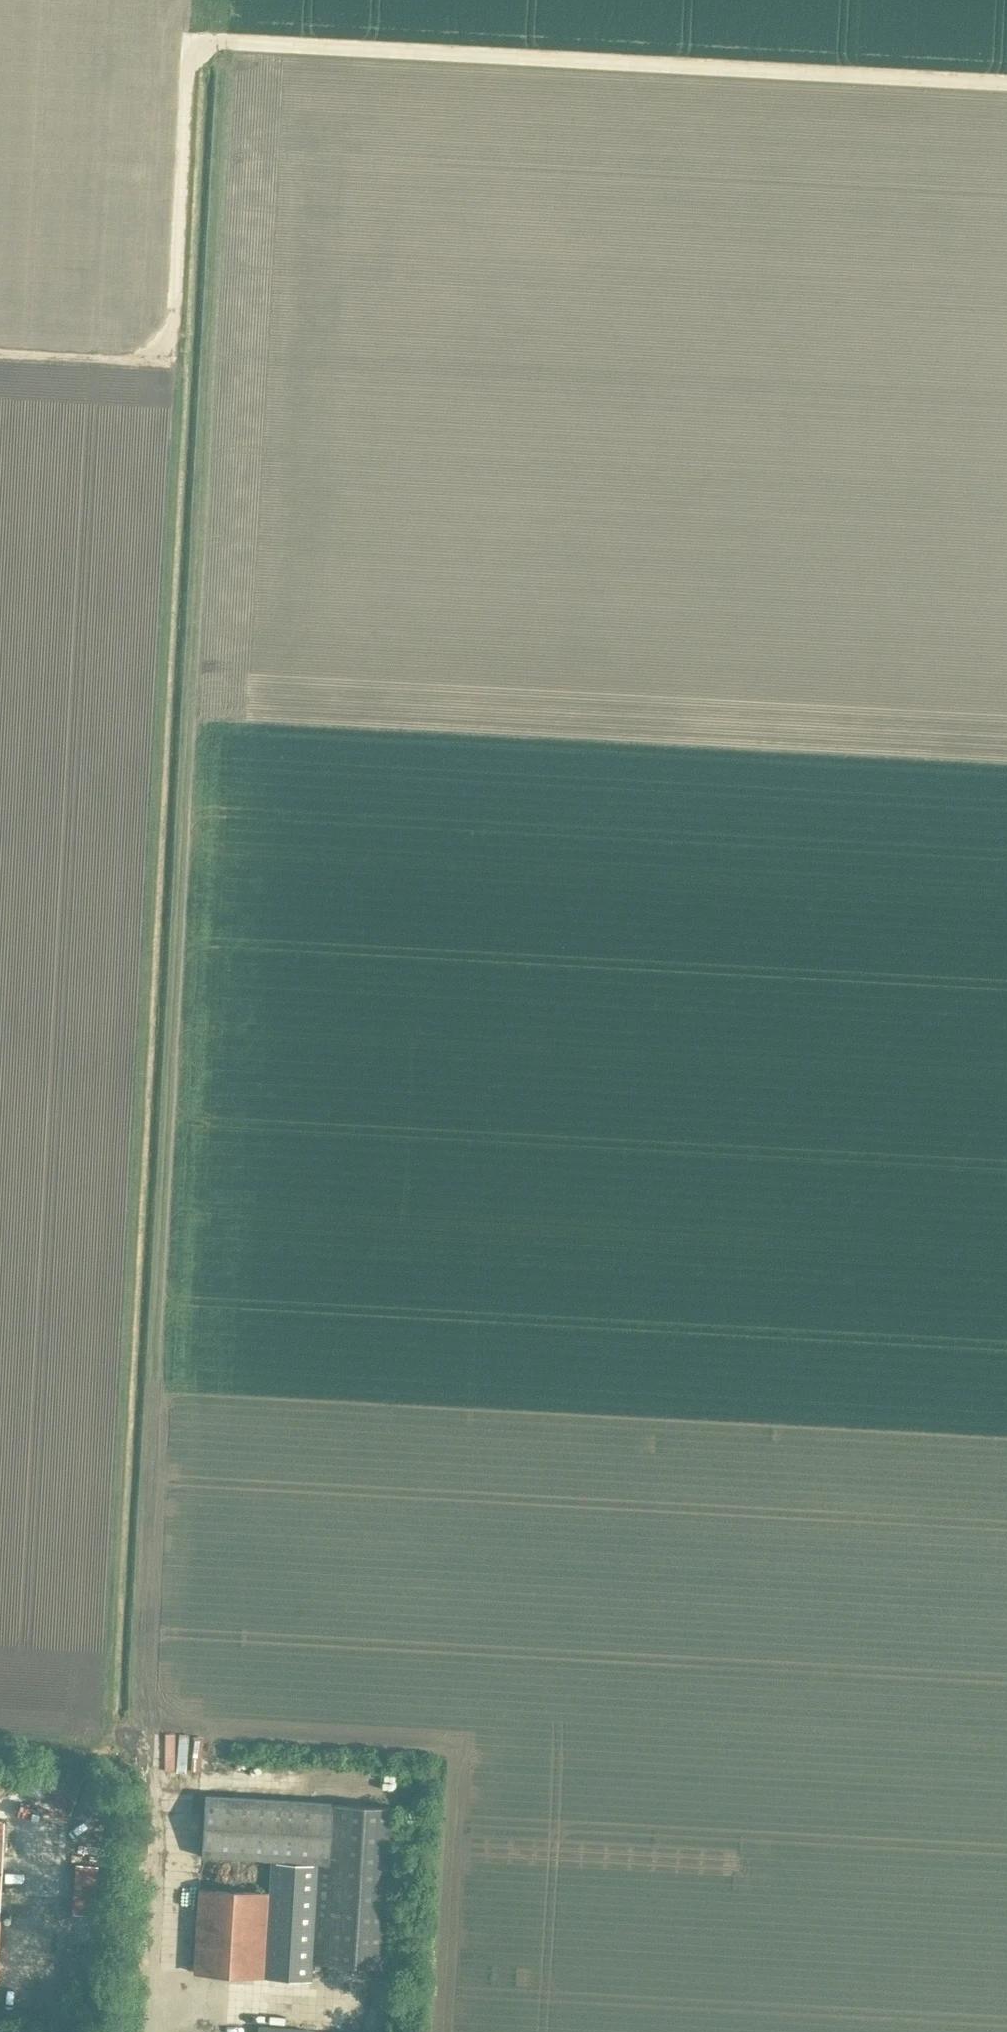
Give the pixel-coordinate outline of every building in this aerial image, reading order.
[(174,1759),(174,1729),(157,1730),(157,1760),(174,1759)] [(329,1863),(333,1803),(205,1795),(201,1855),(271,1860),(317,1862),(329,1863)] [(329,1863),(317,1862),(311,1963),(385,1967),(395,1807),(333,1803),(329,1863)] [(58,1853),(57,1902),(75,1903),(76,1854),(58,1853)] [(262,1974),(264,1974),(264,1976),(310,1979),(311,1963),(317,1862),(271,1860),(269,1893),(267,1893),(262,1974)] [(262,1976),(262,1974),(267,1893),(199,1889),(194,1972),(262,1976)] [(63,1983),(86,1984),(88,1958),(64,1956),(63,1983)]
